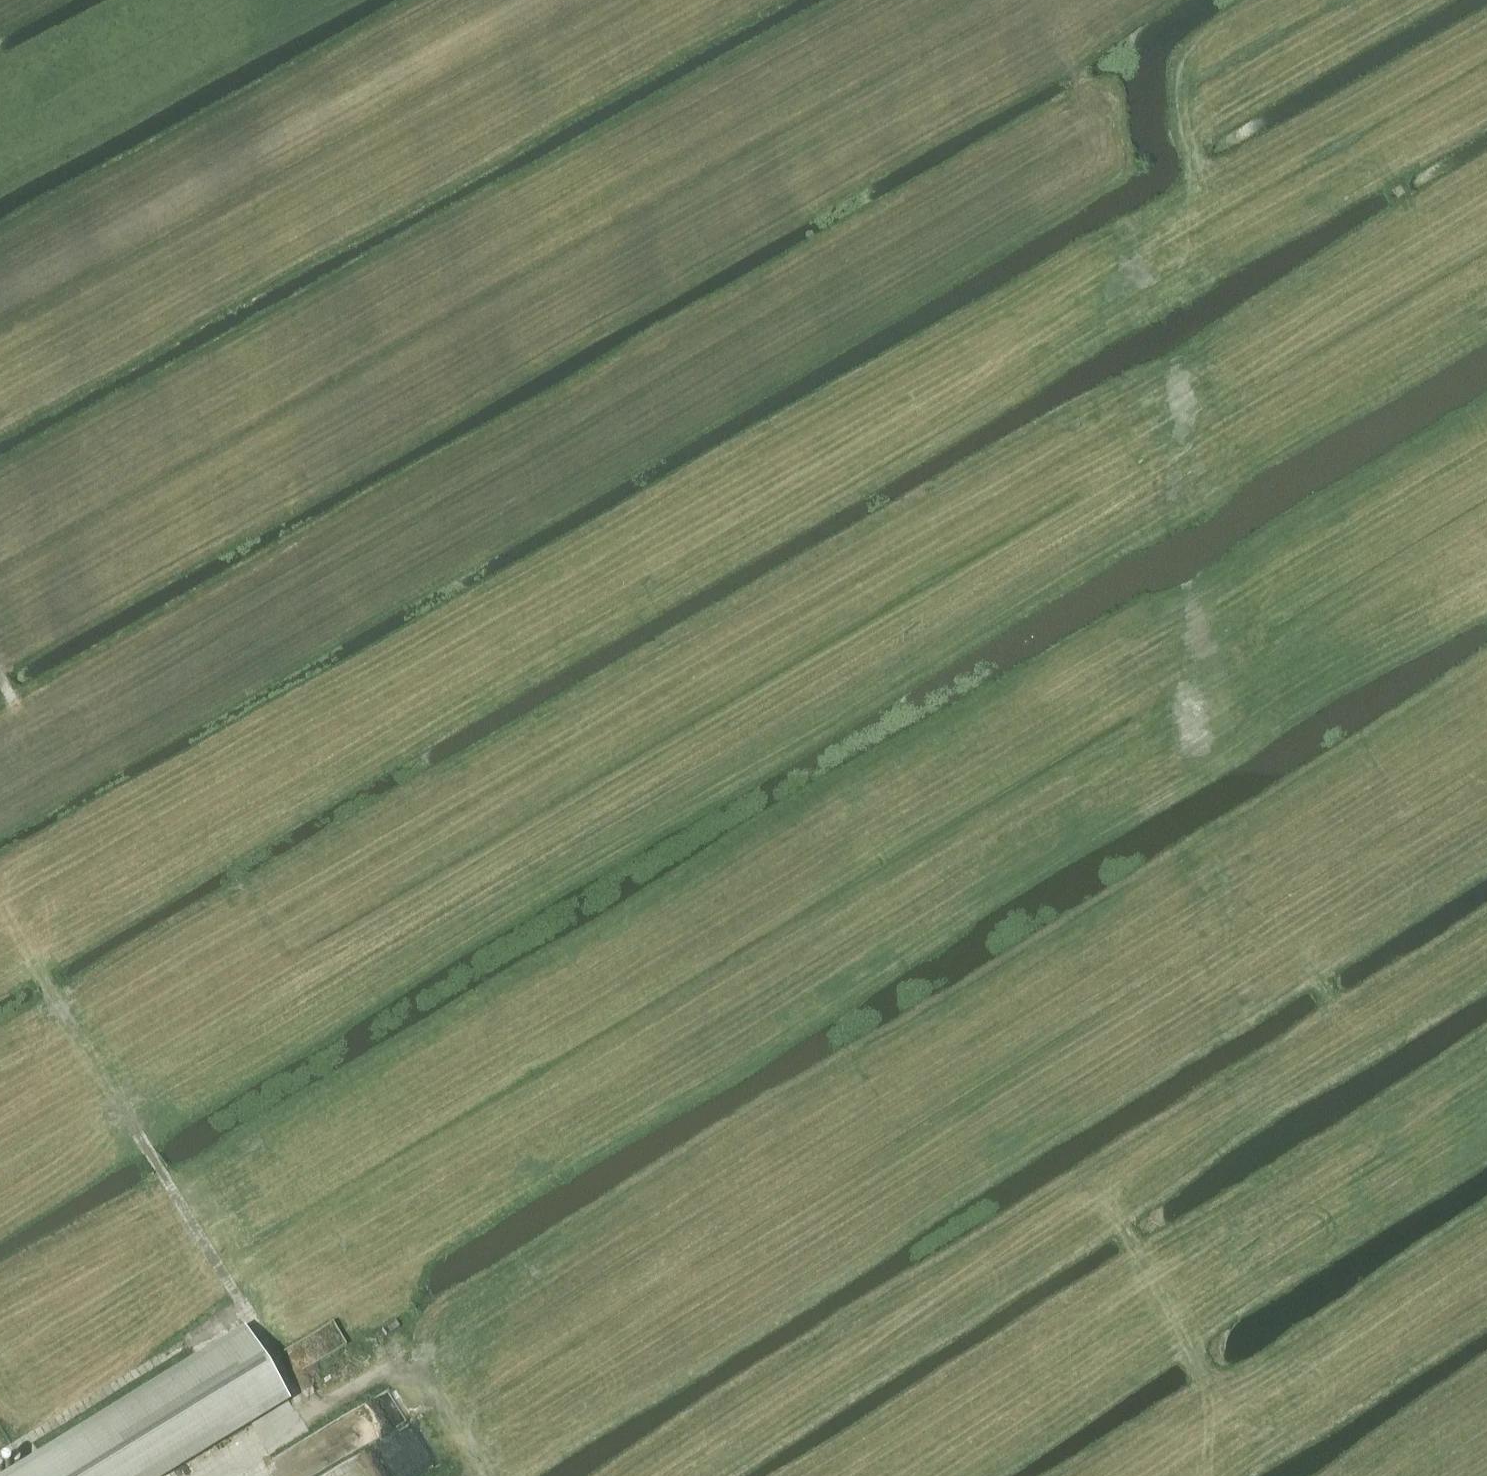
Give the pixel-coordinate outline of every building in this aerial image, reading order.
[(287,1400),(246,1333),(12,1475),(163,1475),(287,1400)]
